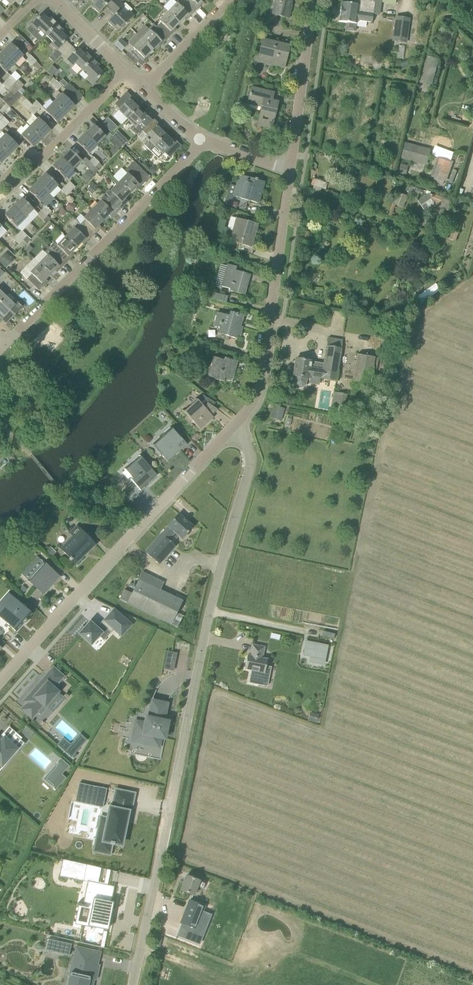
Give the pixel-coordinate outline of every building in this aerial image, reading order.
[(110,11),(119,2),(118,0),(110,0),(93,0),(92,1),(95,4),(92,7),(99,13),(106,7),(110,11)] [(177,3),(168,12),(179,23),(186,16),(188,18),(195,12),(182,0),(178,4),(177,3)] [(202,0),(182,0),(195,12),(201,5),(199,3),(202,0)] [(278,16),(288,18),(291,5),(290,5),(291,0),(276,0),(272,14),(278,16)] [(357,21),(372,23),(373,14),(379,15),(381,0),(352,0),(351,4),(341,3),(339,22),(347,23),(345,30),(355,32),(356,24),(357,21)] [(117,25),(120,29),(134,16),(129,11),(125,15),(121,11),(125,7),(119,2),(110,11),(114,15),(107,22),(114,28),(117,25)] [(161,23),(156,27),(168,39),(175,32),(172,30),(179,23),(168,12),(159,21),(161,23)] [(42,14),(31,25),(36,29),(36,36),(41,41),(46,36),(57,24),(51,18),(49,20),(42,14)] [(407,43),(409,19),(396,18),(394,42),(407,43)] [(57,24),(46,36),(53,43),(51,45),(56,50),(49,58),(54,63),(62,55),(71,46),(66,41),(68,39),(61,33),(63,31),(57,24)] [(150,31),(142,39),(153,50),(159,43),(162,45),(168,39),(156,27),(153,25),(148,29),(150,31)] [(455,33),(437,29),(434,43),(446,45),(447,39),(453,41),(455,33)] [(22,47),(26,51),(31,46),(20,35),(15,40),(22,47)] [(146,57),(153,50),(142,39),(125,56),(134,65),(137,62),(141,66),(148,59),(146,57)] [(128,47),(125,44),(121,40),(116,45),(120,49),(123,52),(128,47)] [(282,67),(284,58),(286,59),(289,46),(263,40),(260,53),(264,54),(262,63),(282,67)] [(3,53),(14,64),(23,55),(11,44),(3,53)] [(71,46),(62,55),(73,66),(75,64),(82,70),(93,59),(86,53),(84,55),(78,49),(76,51),(71,46)] [(0,55),(0,67),(5,73),(14,64),(3,53),(0,55)] [(26,60),(32,66),(36,61),(31,56),(26,60)] [(437,59),(426,56),(422,71),(421,77),(432,80),(434,71),(437,72),(439,65),(436,65),(437,59)] [(93,59),(82,70),(89,77),(87,79),(92,85),(103,74),(97,67),(99,65),(93,59)] [(24,85),(18,79),(16,81),(11,76),(6,80),(18,91),(24,85)] [(2,100),(9,107),(10,108),(16,101),(22,95),(18,91),(6,80),(2,84),(10,92),(2,100)] [(56,81),(52,85),(57,91),(62,86),(56,81)] [(83,97),(76,90),(69,83),(64,88),(78,102),(83,97)] [(260,114),(257,125),(272,128),(278,102),(272,101),(274,93),(251,88),(248,103),(262,106),(260,114)] [(127,120),(138,108),(131,101),(133,99),(126,92),(115,104),(120,109),(118,111),(127,120)] [(54,103),(66,114),(74,106),(63,95),(54,103)] [(22,103),(33,115),(38,111),(32,105),(26,99),(22,103)] [(32,105),(38,111),(42,107),(36,101),(32,105)] [(57,123),(66,114),(54,103),(46,112),(57,123)] [(138,108),(127,120),(133,125),(130,128),(138,136),(142,131),(154,119),(147,113),(145,115),(138,108)] [(9,123),(4,117),(0,121),(0,122),(5,127),(9,123)] [(38,119),(30,127),(42,139),(50,130),(38,119)] [(108,119),(102,124),(111,133),(117,128),(108,119)] [(154,146),(166,135),(158,128),(160,126),(154,119),(142,131),(147,136),(145,137),(148,140),(144,145),(150,150),(154,146)] [(85,134),(97,145),(105,137),(94,125),(85,134)] [(42,139),(30,127),(22,136),(33,147),(42,139)] [(85,134),(77,142),(88,154),(97,145),(85,134)] [(0,141),(0,146),(9,155),(17,146),(6,135),(0,141)] [(166,135),(154,146),(163,155),(165,153),(169,158),(181,146),(174,139),(172,141),(166,135)] [(122,146),(120,144),(113,137),(109,141),(118,150),(122,146)] [(124,148),(130,142),(127,138),(121,144),(123,146),(124,148)] [(9,155),(0,146),(0,163),(9,155)] [(405,146),(402,157),(426,163),(429,151),(405,146)] [(61,158),(73,170),(81,161),(70,150),(61,158)] [(444,181),(452,183),(458,165),(446,161),(448,156),(442,153),(432,181),(443,184),(444,181)] [(89,161),(95,167),(99,163),(93,157),(89,161)] [(61,158),(53,167),(64,178),(73,170),(61,158)] [(89,161),(85,166),(91,171),(95,167),(89,161)] [(127,174),(119,182),(130,194),(137,187),(139,189),(150,178),(143,171),(134,161),(124,171),(127,174)] [(148,171),(153,175),(157,171),(153,166),(148,171)] [(46,174),(37,183),(49,194),(57,185),(46,174)] [(227,194),(233,195),(233,196),(240,198),(258,203),(264,182),(257,180),(257,179),(255,179),(255,180),(239,175),(236,186),(230,184),(227,194)] [(312,178),(310,185),(322,188),(324,181),(312,178)] [(69,182),(65,186),(71,191),(75,187),(69,182)] [(130,194),(119,182),(110,191),(109,190),(104,195),(119,209),(125,203),(123,200),(130,194)] [(49,194),(37,183),(29,191),(40,203),(49,194)] [(87,189),(92,194),(97,189),(92,184),(87,189)] [(65,186),(61,190),(67,196),(71,191),(65,186)] [(428,208),(432,205),(439,207),(438,212),(438,213),(436,219),(430,220),(431,231),(448,228),(446,218),(440,219),(442,214),(447,215),(452,202),(443,200),(444,198),(429,193),(422,198),(428,208)] [(101,201),(92,210),(103,221),(110,214),(112,216),(119,209),(104,195),(100,199),(101,201)] [(22,198),(13,207),(25,218),(33,210),(22,198)] [(45,206),(41,210),(47,216),(51,212),(45,206)] [(16,227),(25,218),(13,207),(5,216),(16,227)] [(41,210),(37,215),(43,220),(47,216),(41,210)] [(103,221),(92,210),(84,218),(85,220),(80,225),(92,236),(99,230),(97,228),(103,221)] [(229,241),(238,244),(251,248),(258,224),(236,218),(229,241)] [(71,232),(65,237),(77,248),(84,241),(86,243),(92,236),(80,225),(75,219),(66,227),(71,232)] [(17,235),(26,244),(31,240),(21,230),(17,235)] [(17,235),(13,239),(22,249),(26,244),(17,235)] [(70,255),(77,248),(65,237),(57,246),(54,242),(49,247),(66,264),(72,257),(70,255)] [(47,255),(39,264),(50,275),(57,268),(59,270),(66,264),(49,247),(45,252),(47,255)] [(8,260),(3,255),(0,258),(0,263),(3,265),(8,260)] [(411,259),(401,260),(402,269),(412,269),(411,259)] [(33,273),(26,279),(39,291),(46,284),(43,282),(50,275),(39,264),(31,271),(33,273)] [(230,290),(245,295),(251,275),(235,270),(236,267),(227,264),(221,286),(230,288),(230,290)] [(15,300),(14,299),(11,302),(6,297),(0,303),(0,318),(6,324),(23,307),(15,300)] [(217,333),(237,339),(238,335),(240,336),(243,327),(241,327),(244,316),(230,312),(229,316),(217,312),(213,326),(219,328),(217,333)] [(293,376),(295,376),(294,383),(296,387),(302,388),(306,385),(307,378),(309,379),(309,376),(321,378),(321,379),(336,381),(341,348),(343,340),(328,338),(327,346),(324,364),(311,361),(312,361),(296,359),(293,376)] [(370,389),(375,357),(357,355),(352,386),(370,389)] [(214,358),(210,376),(220,379),(220,376),(232,380),(237,361),(224,358),(224,360),(214,358)] [(200,430),(213,418),(197,400),(184,412),(200,430)] [(274,405),(271,418),(281,421),(285,408),(274,405)] [(172,429),(172,430),(170,427),(164,433),(160,437),(159,437),(152,444),(154,446),(162,455),(162,456),(168,462),(187,445),(181,438),(180,439),(172,429)] [(126,470),(122,473),(127,479),(131,476),(136,481),(137,480),(144,487),(157,475),(140,456),(126,470)] [(162,534),(161,534),(145,552),(159,565),(175,546),(168,540),(175,532),(182,539),(193,527),(178,514),(168,526),(168,527),(162,534)] [(60,546),(59,544),(57,546),(70,558),(69,559),(71,561),(72,560),(75,563),(84,554),(83,553),(87,550),(88,551),(94,544),(77,526),(70,533),(71,535),(60,546)] [(28,582),(43,594),(59,576),(44,564),(28,582)] [(183,601),(175,597),(160,590),(164,583),(142,572),(132,593),(125,590),(120,600),(177,628),(183,616),(177,613),(183,601)] [(26,619),(31,613),(14,598),(0,614),(0,616),(7,622),(6,623),(15,631),(23,623),(24,623),(25,623),(26,623),(27,622),(27,621),(27,620),(26,619)] [(132,625),(114,608),(103,621),(121,637),(132,625)] [(104,640),(111,632),(101,623),(97,628),(90,622),(84,628),(82,627),(78,632),(79,633),(78,634),(91,646),(99,636),(104,640)] [(302,653),(325,658),(328,643),(306,639),(302,653)] [(264,647),(252,645),(250,656),(247,655),(245,669),(265,673),(267,659),(262,658),(264,647)] [(174,671),(178,653),(167,651),(163,669),(174,671)] [(32,718),(37,712),(41,716),(60,694),(56,691),(60,686),(48,675),(38,686),(40,687),(36,691),(34,690),(25,701),(28,704),(23,710),(32,718)] [(161,760),(168,722),(169,717),(165,716),(167,704),(149,700),(145,723),(135,721),(131,742),(133,742),(130,754),(161,760)] [(307,719),(316,722),(318,715),(310,712),(307,719)] [(29,739),(34,733),(27,727),(22,733),(29,739)] [(1,735),(0,736),(0,765),(1,766),(13,753),(15,754),(24,744),(15,735),(9,743),(1,735)] [(63,739),(58,745),(71,756),(86,740),(80,735),(71,745),(63,739)] [(53,789),(55,791),(66,778),(62,775),(69,766),(60,759),(57,762),(59,764),(47,778),(54,784),(53,786),(54,787),(53,789)] [(75,802),(83,803),(86,785),(78,784),(75,802)] [(99,788),(95,806),(102,808),(106,789),(99,788)] [(128,812),(123,811),(124,806),(116,804),(115,809),(110,809),(108,820),(102,819),(100,828),(106,829),(104,841),(110,842),(110,844),(114,844),(114,843),(121,844),(128,812)] [(63,860),(59,877),(83,882),(87,864),(63,860)] [(186,876),(181,891),(194,896),(197,887),(203,889),(205,884),(199,881),(186,876)] [(98,883),(87,881),(82,906),(85,906),(85,908),(91,909),(88,925),(108,929),(111,915),(113,903),(111,902),(114,887),(104,885),(104,884),(98,883)] [(181,923),(196,929),(204,906),(189,901),(181,923)] [(57,945),(56,951),(69,954),(72,944),(48,939),(47,943),(57,945)] [(188,956),(190,951),(174,945),(173,950),(188,956)] [(98,968),(88,966),(91,954),(76,950),(71,975),(70,975),(70,978),(68,984),(92,984),(93,981),(95,981),(98,968)]
